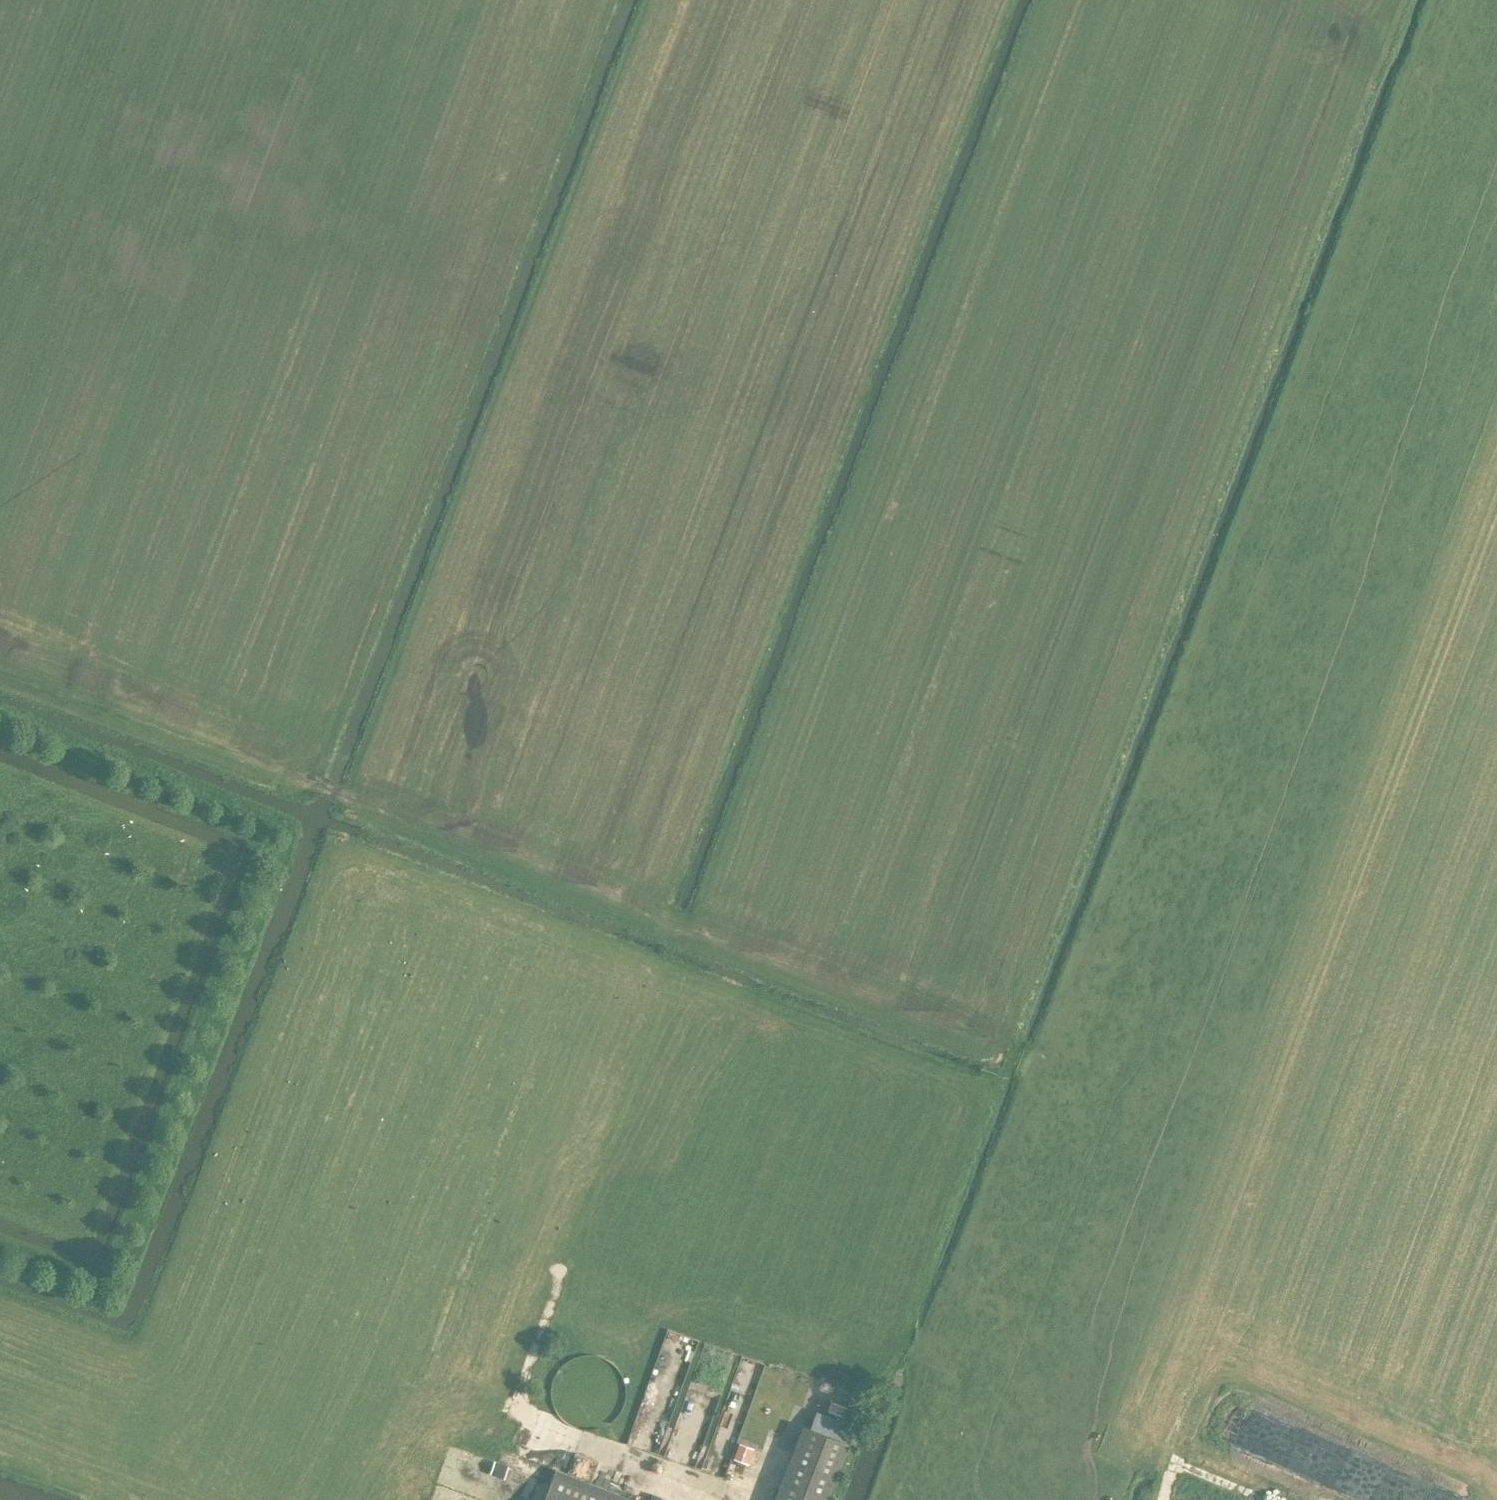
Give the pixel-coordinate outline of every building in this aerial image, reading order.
[(629,1392),(629,1385),(627,1379),(623,1371),(618,1366),(613,1361),(604,1357),(597,1355),(591,1355),(583,1356),(576,1359),(570,1362),(565,1367),(561,1373),(558,1379),(556,1386),(556,1392),(557,1399),(559,1407),(562,1412),(567,1418),(573,1423),(579,1426),(585,1428),(592,1428),(600,1428),(607,1426),(612,1422),(618,1418),(623,1413),(626,1407),(628,1401),(629,1392)] [(803,1425),(775,1499),(828,1499),(849,1444),(803,1425)] [(739,1442),(734,1457),(748,1462),(754,1447),(739,1442)] [(556,1469),(544,1499),(635,1499),(556,1469)]
